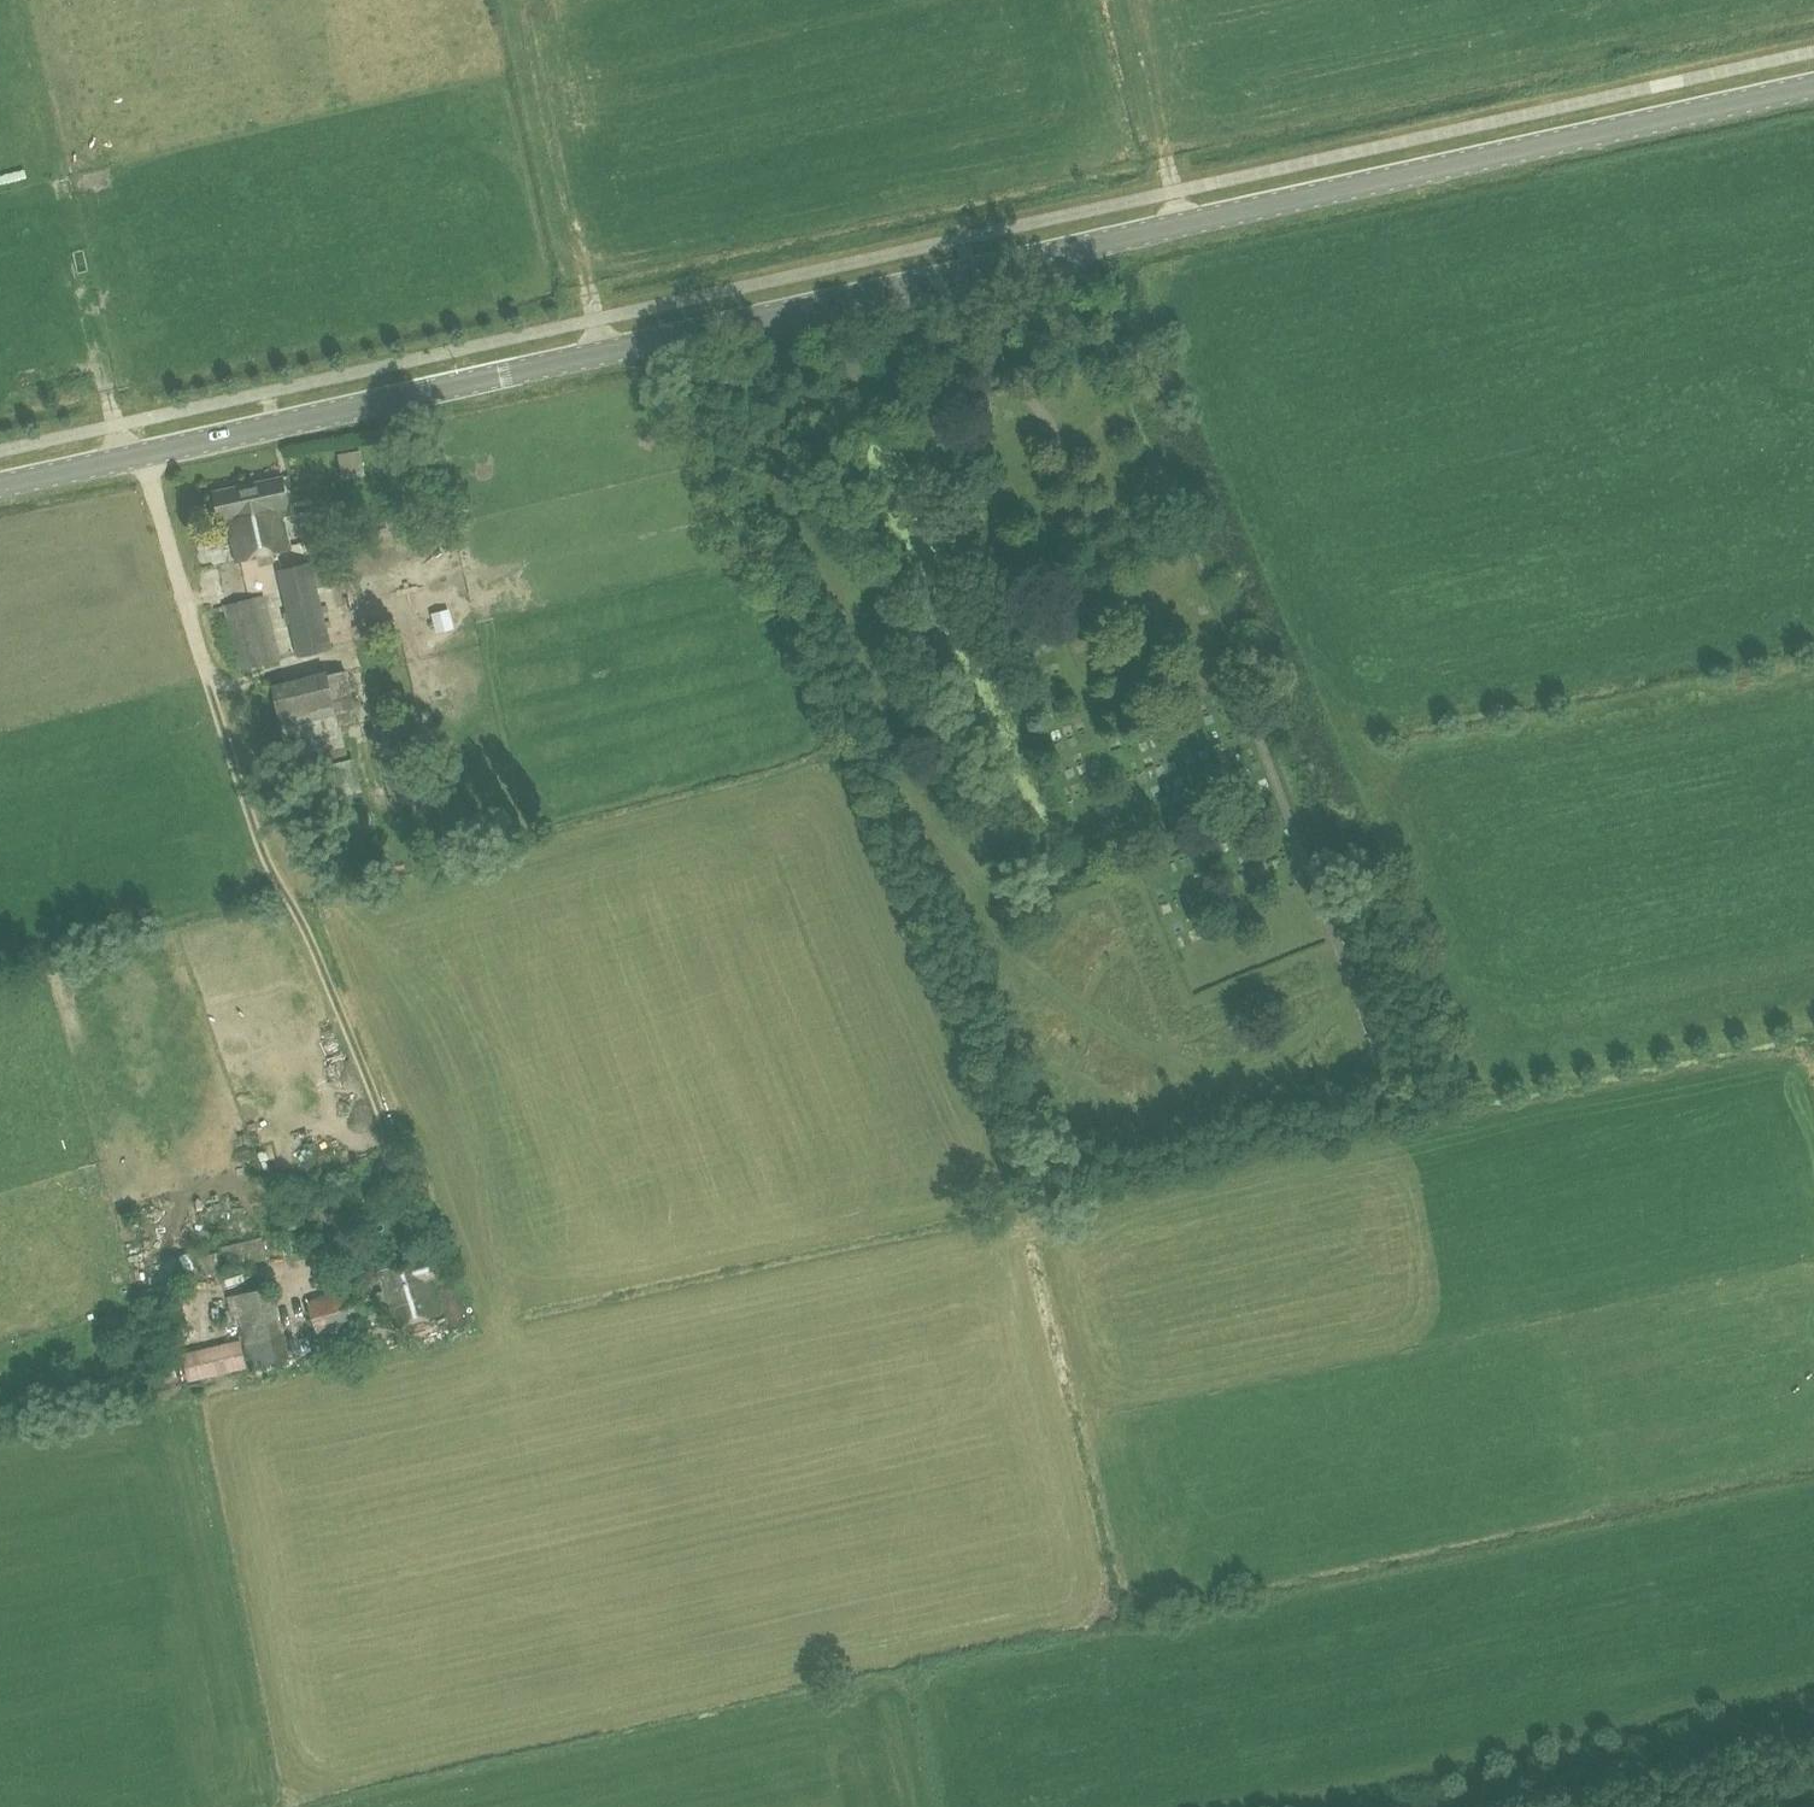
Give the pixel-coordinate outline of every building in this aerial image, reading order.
[(360,451),(339,454),(343,478),(363,475),(360,451)] [(231,515),(241,558),(287,548),(280,515),(291,513),(282,475),(214,490),(215,494),(211,499),(213,506),(218,510),(220,517),(231,515)] [(314,548),(317,560),(327,558),(327,559),(331,558),(329,545),(314,548)] [(194,556),(194,573),(235,573),(235,556),(194,556)] [(327,558),(317,560),(278,569),(299,656),(334,648),(318,588),(333,585),(327,559),(327,558)] [(224,604),(242,669),(281,659),(273,622),(265,593),(254,596),(224,604)] [(448,610),(431,614),(436,634),(453,629),(448,610)] [(328,674),(329,679),(272,693),(291,768),(347,753),(341,725),(358,721),(347,669),(328,674)] [(321,799),(361,789),(353,757),(313,767),(321,799)] [(426,779),(410,784),(414,799),(431,794),(426,779)] [(221,1251),(197,1257),(202,1275),(267,1259),(262,1236),(220,1247),(221,1251)] [(393,1305),(395,1311),(398,1325),(438,1312),(428,1277),(432,1276),(426,1255),(379,1270),(384,1289),(389,1306),(393,1305)] [(445,1279),(432,1285),(445,1312),(458,1305),(445,1279)] [(318,1335),(395,1311),(393,1305),(389,1306),(384,1289),(370,1293),(371,1296),(361,1299),(356,1285),(308,1299),(318,1335)] [(290,1357),(277,1307),(239,1317),(252,1367),(290,1357)] [(122,1315),(105,1316),(106,1325),(123,1324),(122,1315)] [(183,1373),(242,1364),(240,1352),(205,1357),(203,1344),(180,1348),(183,1373)]
